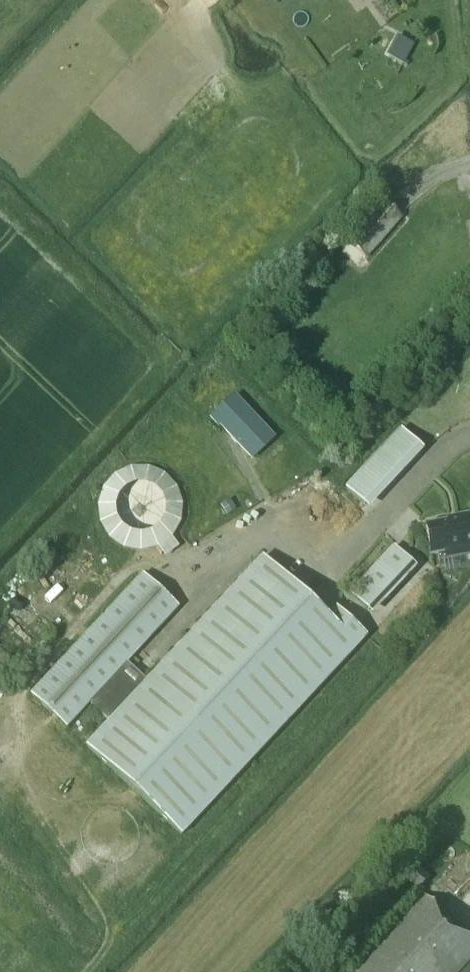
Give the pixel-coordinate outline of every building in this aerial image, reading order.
[(400,37),(390,57),(404,64),(414,45),(400,37)] [(403,217),(387,203),(350,244),(342,254),(358,268),(367,258),(403,217)] [(232,415),(221,426),(251,458),(272,438),(235,400),(226,408),(232,415)] [(366,506),(425,448),(402,425),(343,483),(366,506)] [(236,510),(230,500),(221,505),(227,515),(236,510)] [(426,527),(431,555),(469,548),(469,516),(447,520),(448,524),(426,527)] [(403,557),(393,548),(351,594),(370,612),(412,565),(410,563),(415,558),(408,552),(403,557)] [(367,637),(337,609),(328,618),(263,558),(148,681),(119,654),(170,599),(144,574),(32,694),(67,727),(90,702),(111,721),(87,746),(182,834),(367,637)] [(203,591),(213,602),(237,579),(226,568),(203,591)] [(429,880),(410,863),(399,876),(418,893),(429,880)] [(423,895),(354,971),(469,971),(469,938),(423,895)]
